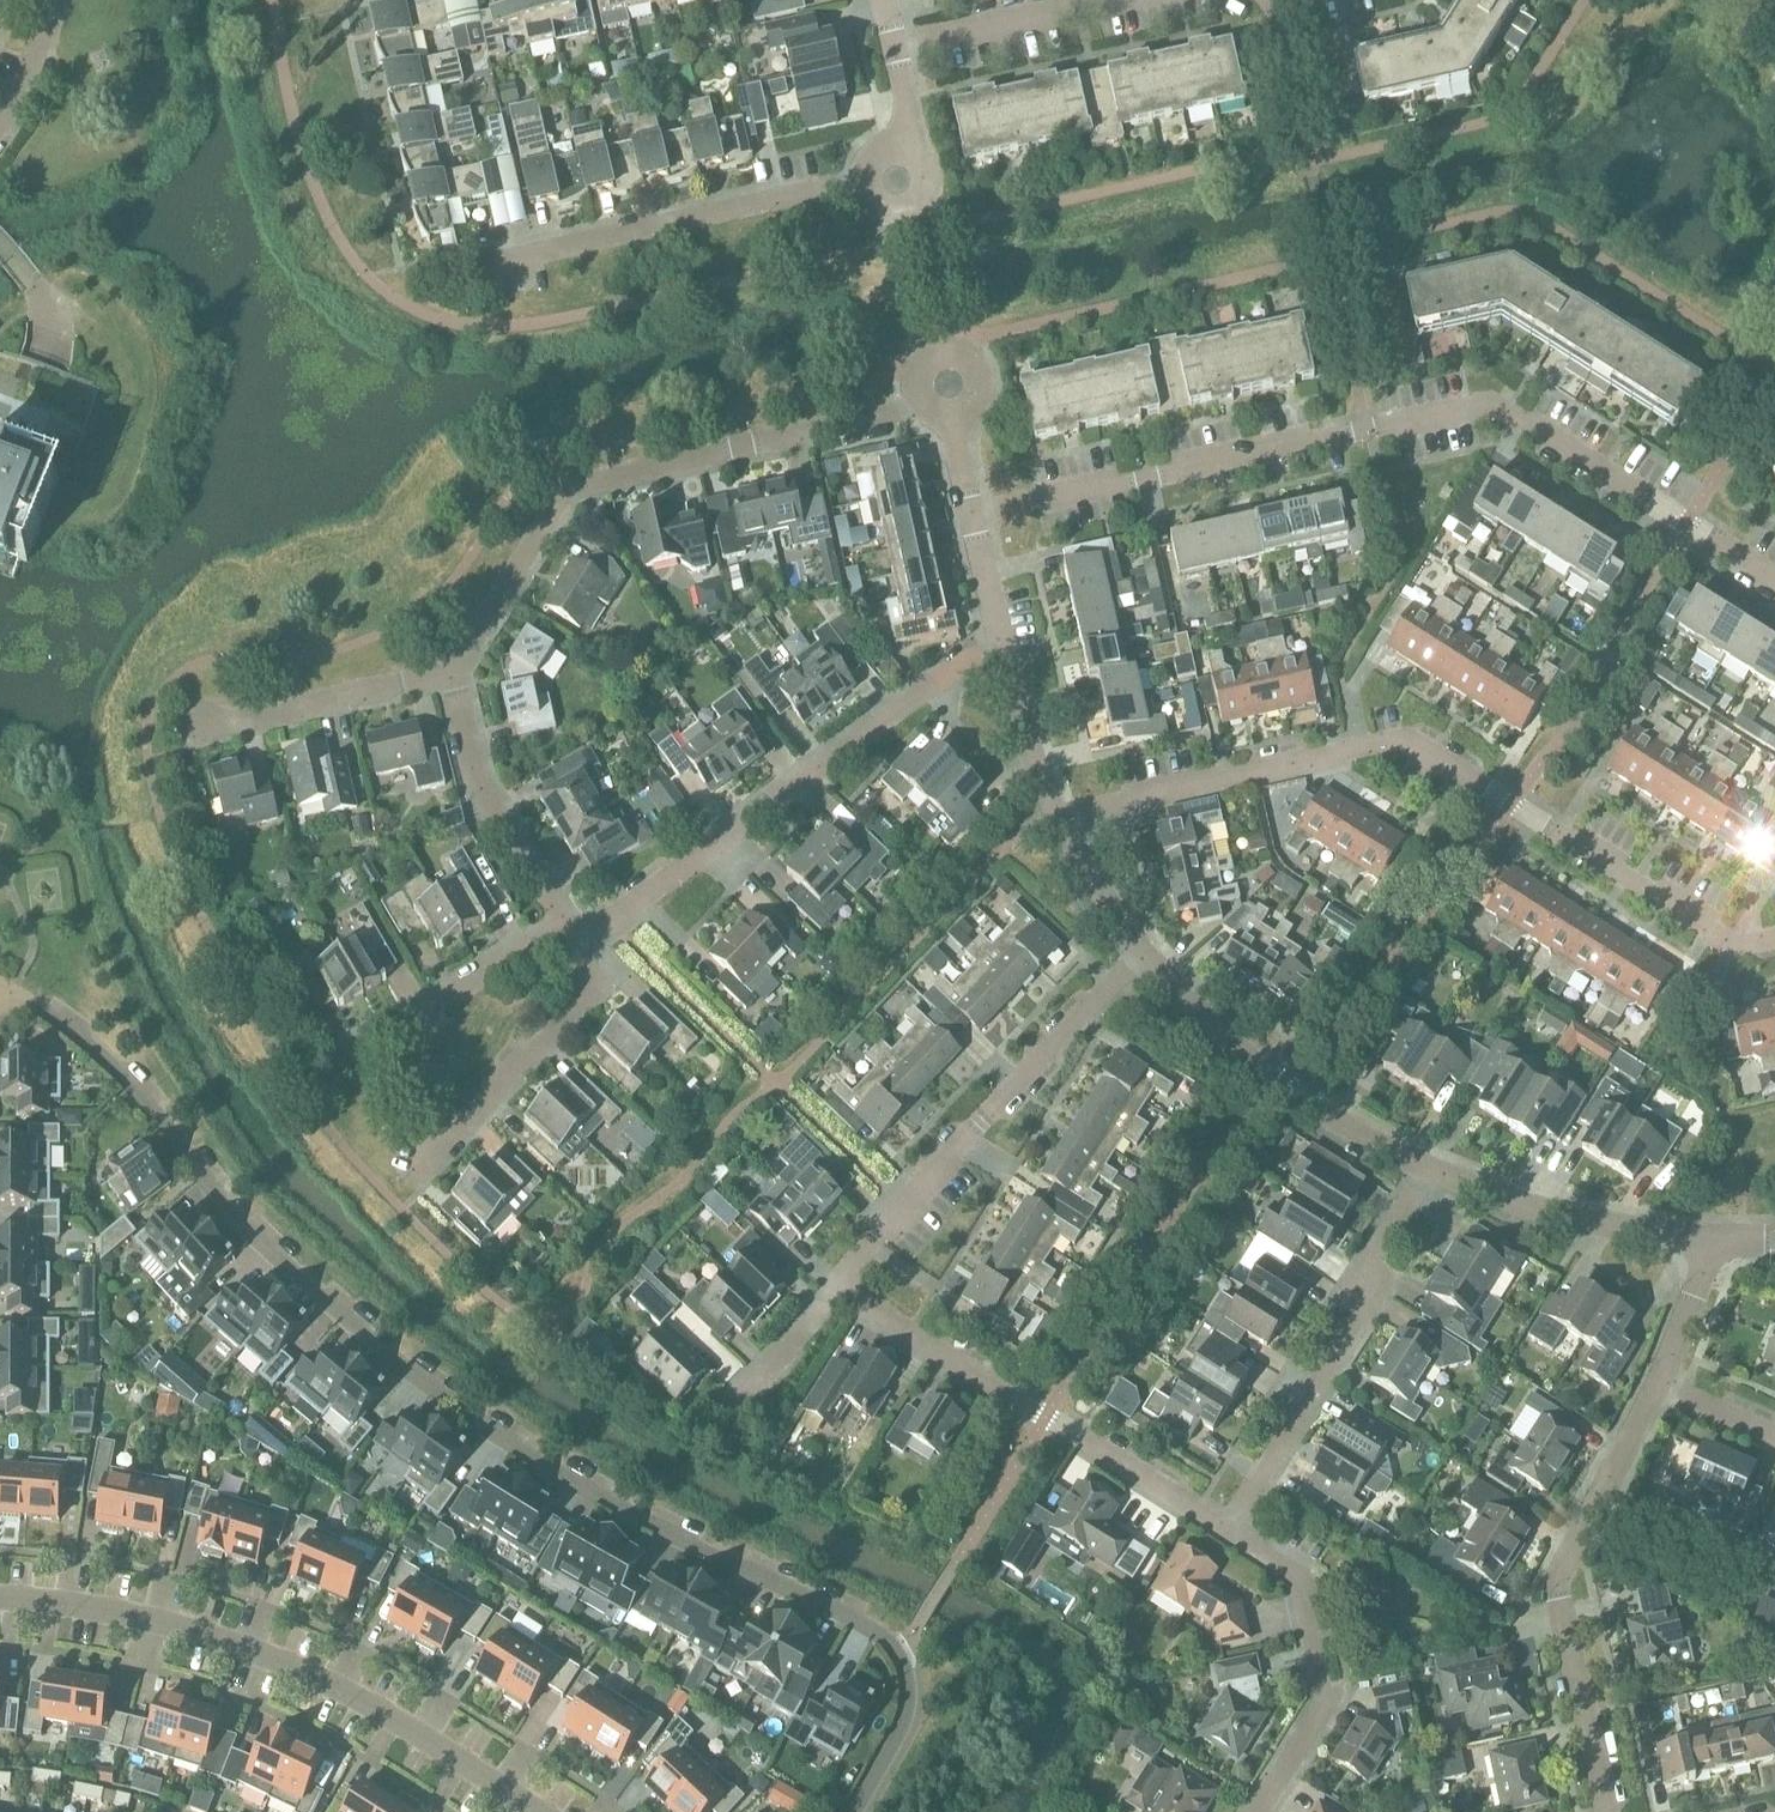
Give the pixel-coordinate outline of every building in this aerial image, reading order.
[(463,13),(460,0),(436,0),(375,14),(381,41),(376,41),(375,41),(376,47),(379,53),(381,59),(384,65),(388,70),(387,70),(388,71),(416,64),(410,36),(449,27),(450,32),(466,29),(463,13)] [(478,15),(475,0),(460,0),(463,13),(466,29),(481,26),(478,15)] [(527,34),(519,0),(491,0),(494,12),(478,15),(481,26),(488,58),(506,54),(502,39),(527,34)] [(555,42),(545,0),(519,0),(527,34),(530,48),(555,42)] [(555,42),(555,43),(597,34),(589,0),(545,0),(555,42)] [(626,12),(624,0),(596,0),(603,31),(630,25),(626,12)] [(652,6),(650,0),(624,0),(626,12),(652,6)] [(705,8),(722,4),(721,0),(703,0),(705,8)] [(774,0),(751,5),(755,22),(797,12),(794,0),(774,0)] [(1355,63),(1364,105),(1469,81),(1520,0),(1469,0),(1441,43),(1355,63)] [(792,78),(843,66),(839,47),(834,48),(832,36),(818,39),(813,19),(766,29),(771,51),(786,48),(792,78)] [(1507,27),(1500,39),(1503,41),(1511,29),(1507,27)] [(1330,103),(1362,95),(1355,63),(1347,28),(1315,36),(1330,103)] [(1245,101),(1232,42),(1190,52),(1189,47),(1188,47),(1189,52),(1129,66),(1128,61),(1126,61),(1127,66),(1036,86),(1035,82),(1034,82),(1035,87),(974,100),(973,95),(972,96),(973,100),(953,105),(966,164),(967,164),(967,162),(1027,149),(1027,150),(1029,150),(1029,148),(1089,135),(1091,145),(1123,138),(1121,128),(1182,114),(1182,115),(1183,115),(1183,114),(1243,100),(1244,102),(1245,101)] [(663,56),(665,67),(680,64),(677,53),(663,56)] [(400,127),(429,120),(423,92),(464,83),(457,54),(416,64),(388,71),(387,70),(393,96),(389,97),(388,97),(389,103),(391,109),(394,115),(397,121),(401,126),(400,126),(400,127)] [(651,70),(665,67),(663,56),(649,59),(651,70)] [(610,79),(627,75),(625,64),(608,67),(610,79)] [(843,66),(792,78),(804,131),(837,124),(835,117),(837,116),(834,101),(846,98),(843,87),(848,85),(843,66)] [(550,92),(565,89),(563,77),(547,81),(550,92)] [(503,104),(517,100),(514,86),(500,90),(503,104)] [(754,126),(769,122),(761,87),(746,91),(754,126)] [(690,142),(696,171),(698,170),(697,169),(697,168),(698,168),(720,162),(722,171),(720,171),(721,173),(726,171),(732,170),(738,167),(743,164),(748,161),(753,158),(752,157),(751,157),(750,153),(743,120),(715,126),(710,101),(682,107),(690,142)] [(639,102),(626,105),(629,119),(642,116),(639,102)] [(578,157),(577,157),(551,163),(541,118),(538,103),(500,111),(502,118),(502,119),(511,117),(512,124),(530,205),(555,200),(556,199),(558,208),(556,208),(556,209),(562,208),(568,206),(574,204),(579,201),(584,198),(587,196),(578,157)] [(400,127),(400,126),(406,153),(402,153),(400,153),(402,159),(404,165),(406,171),(410,177),(413,182),(413,183),(442,176),(435,148),(476,139),(470,110),(429,120),(400,127)] [(584,113),(569,116),(573,131),(585,129),(588,128),(584,113)] [(629,119),(626,119),(632,145),(633,144),(642,183),(643,182),(643,181),(642,180),(666,175),(668,183),(666,184),(666,185),(672,184),(677,182),(683,179),(688,177),(693,173),(696,171),(690,142),(688,132),(687,132),(661,138),(655,113),(642,116),(629,119)] [(502,118),(487,121),(490,135),(505,131),(502,119),(502,118)] [(573,131),(572,132),(577,157),(578,157),(587,196),(589,194),(588,193),(588,192),(590,192),(609,187),(611,187),(613,195),(611,196),(611,197),(617,196),(623,194),(628,192),(634,189),(639,186),(642,183),(633,144),(632,145),(606,150),(600,125),(588,128),(585,129),(573,131)] [(497,163),(504,197),(519,194),(511,160),(497,163)] [(497,163),(413,183),(419,209),(414,209),(413,209),(413,212),(417,223),(423,234),(429,242),(431,241),(429,239),(454,233),(448,204),(487,195),(489,200),(504,197),(497,163)] [(1011,172),(1002,175),(1004,184),(1013,181),(1011,172)] [(1701,386),(1510,265),(1375,295),(1376,300),(1365,302),(1367,314),(1378,312),(1392,371),(1423,364),(1416,331),(1502,311),(1677,423),(1701,386)] [(1314,378),(1301,319),(1299,319),(1300,320),(1240,334),(1239,332),(1238,333),(1238,334),(1178,348),(1175,338),(1143,345),(1145,355),(1085,369),(1085,367),(1083,367),(1084,369),(1023,382),(1023,381),(1022,381),(1035,440),(1076,431),(1077,436),(1079,435),(1078,431),(1138,417),(1139,422),(1140,422),(1139,417),(1231,396),(1232,401),(1233,401),(1232,396),(1292,383),(1293,387),(1295,387),(1294,382),(1314,378)] [(887,446),(865,451),(865,455),(866,458),(889,453),(888,450),(887,446)] [(876,500),(918,491),(913,466),(922,465),(918,447),(854,462),(857,479),(871,476),(876,500)] [(59,477),(0,456),(0,553),(27,563),(59,477)] [(837,462),(824,465),(827,476),(840,473),(837,462)] [(1465,544),(1479,521),(1481,519),(1496,529),(1519,494),(1481,470),(1449,519),(1458,525),(1452,536),(1465,544)] [(761,487),(771,534),(788,530),(793,549),(827,542),(818,499),(816,499),(816,500),(804,503),(800,500),(796,501),(792,483),(780,485),(780,483),(761,487)] [(756,537),(771,534),(761,487),(742,491),(743,493),(731,496),(735,514),(730,515),(730,517),(716,521),(716,520),(715,520),(723,560),(746,555),(745,551),(754,550),(758,542),(756,537)] [(882,526),(924,516),(918,491),(876,500),(882,526)] [(1523,541),(1543,509),(1519,494),(1496,529),(1497,529),(1499,526),(1513,534),(1503,549),(1513,556),(1523,541)] [(1312,509),(1321,550),(1349,543),(1352,555),(1366,551),(1356,508),(1342,511),(1340,502),(1312,509)] [(680,527),(674,523),(671,507),(635,515),(640,535),(634,545),(643,551),(647,567),(680,560),(681,564),(695,572),(711,569),(700,522),(680,527)] [(1323,560),(1321,550),(1312,509),(1284,515),(1292,552),(1293,555),(1306,552),(1309,563),(1323,560)] [(1547,556),(1567,525),(1543,509),(1523,541),(1547,556)] [(1264,558),(1292,552),(1284,515),(1256,521),(1264,558)] [(887,551),(930,541),(924,516),(882,526),(887,551)] [(837,536),(849,533),(845,517),(834,520),(837,536)] [(1236,564),(1264,558),(1256,521),(1228,528),(1236,564)] [(1569,575),(1592,540),(1567,525),(1547,556),(1570,571),(1568,574),(1569,575)] [(1208,571),(1236,564),(1228,528),(1200,534),(1209,575),(1208,571)] [(849,533),(837,536),(840,550),(852,547),(849,533)] [(1180,581),(1209,575),(1200,534),(1170,541),(1180,581)] [(932,537),(935,563),(960,561),(958,535),(932,537)] [(1592,540),(1569,575),(1589,588),(1579,604),(1597,615),(1616,585),(1623,572),(1611,564),(1616,555),(1592,540)] [(893,576),(935,567),(930,541),(887,551),(893,576)] [(1070,596),(1111,587),(1105,559),(1114,557),(1111,541),(1063,552),(1066,566),(1064,567),(1070,596)] [(625,579),(613,563),(596,552),(585,569),(572,562),(562,578),(564,579),(546,607),(580,629),(598,601),(608,607),(625,579)] [(1467,575),(1473,566),(1461,557),(1454,567),(1467,575)] [(1147,579),(1157,577),(1153,561),(1144,563),(1147,579)] [(1473,566),(1467,575),(1479,583),(1485,573),(1473,566)] [(734,581),(731,567),(723,569),(726,582),(734,581)] [(899,601),(941,592),(935,567),(893,576),(899,601)] [(834,586),(842,584),(838,568),(830,570),(834,586)] [(849,586),(859,584),(856,568),(845,570),(849,586)] [(1157,577),(1147,579),(1150,592),(1159,590),(1157,577)] [(1147,579),(1131,582),(1135,597),(1150,593),(1150,592),(1147,579)] [(730,612),(724,584),(702,589),(707,608),(711,608),(713,616),(730,612)] [(859,584),(849,586),(851,600),(862,598),(859,584)] [(1076,624),(1113,616),(1107,588),(1111,587),(1070,596),(1076,624)] [(1330,592),(1333,603),(1348,600),(1345,588),(1330,592)] [(1439,682),(1466,640),(1455,633),(1454,623),(1472,595),(1461,588),(1450,606),(1413,665),(1439,682)] [(1516,606),(1522,596),(1509,588),(1503,598),(1516,606)] [(941,592),(899,601),(904,626),(891,629),(895,646),(959,632),(955,615),(947,616),(941,592)] [(1318,606),(1333,603),(1330,592),(1316,595),(1318,606)] [(1310,595),(1302,596),(1305,609),(1313,607),(1310,595)] [(1699,646),(1721,611),(1696,595),(1674,630),(1699,646)] [(1522,596),(1516,606),(1528,613),(1534,604),(1522,596)] [(1413,665),(1450,606),(1439,599),(1432,610),(1422,612),(1399,597),(1380,628),(1393,636),(1386,648),(1413,665)] [(1274,605),(1277,615),(1291,612),(1289,601),(1274,605)] [(1263,618),(1277,615),(1274,605),(1260,608),(1263,618)] [(1726,658),(1746,626),(1721,611),(1699,646),(1702,643),(1726,658)] [(757,612),(745,619),(752,630),(764,623),(757,612)] [(1552,629),(1558,619),(1546,612),(1540,621),(1552,629)] [(1218,617),(1221,628),(1235,625),(1232,614),(1218,617)] [(1083,652),(1119,644),(1113,616),(1076,624),(1083,652)] [(1206,631),(1221,628),(1218,617),(1204,621),(1206,631)] [(1160,635),(1169,633),(1166,618),(1156,620),(1160,635)] [(1504,640),(1509,633),(1513,626),(1504,620),(1495,634),(1493,632),(1485,644),(1475,646),(1466,640),(1439,682),(1467,699),(1504,640)] [(713,645),(727,635),(717,622),(703,632),(713,645)] [(1280,622),(1265,625),(1268,639),(1283,635),(1280,622)] [(1284,711),(1269,643),(1268,639),(1265,625),(1254,627),(1258,645),(1257,646),(1260,659),(1255,667),(1243,669),(1254,718),(1284,711)] [(1750,673),(1770,642),(1746,626),(1726,658),(1750,673)] [(795,661),(802,670),(829,707),(832,705),(836,706),(842,701),(843,697),(854,689),(834,662),(847,652),(828,627),(814,637),(819,644),(795,661)] [(536,699),(533,684),(555,649),(528,632),(511,659),(515,661),(509,670),(514,689),(502,691),(509,723),(514,722),(518,737),(554,729),(547,697),(536,699)] [(1509,633),(1504,640),(1513,645),(1517,638),(1509,633)] [(1179,660),(1192,657),(1187,635),(1178,637),(1175,637),(1179,660)] [(1269,643),(1284,711),(1316,704),(1305,656),(1293,658),(1284,654),(1281,640),(1269,643)] [(1515,646),(1513,645),(1504,640),(1467,699),(1493,716),(1520,674),(1509,667),(1508,657),(1515,646)] [(1089,680),(1135,670),(1129,642),(1119,644),(1083,652),(1089,680)] [(1774,688),(1774,645),(1770,642),(1750,673),(1774,689),(1774,688)] [(1254,718),(1243,669),(1232,672),(1223,667),(1220,654),(1207,657),(1222,725),(1254,718)] [(1177,677),(1195,673),(1192,657),(1179,660),(1174,661),(1177,677)] [(878,670),(892,681),(900,670),(887,659),(878,670)] [(829,707),(802,670),(787,682),(779,671),(770,677),(757,660),(743,670),(778,718),(791,708),(804,726),(816,717),(820,718),(826,713),(827,709),(829,707)] [(1520,674),(1493,716),(1521,733),(1558,674),(1547,666),(1540,678),(1530,680),(1520,674)] [(1105,706),(1146,697),(1145,696),(1141,697),(1135,670),(1089,680),(1089,681),(1098,678),(1105,706)] [(1660,681),(1673,688),(1678,679),(1666,671),(1660,681)] [(1644,712),(1659,689),(1647,681),(1632,704),(1644,712)] [(1715,702),(1710,699),(1718,686),(1711,681),(1703,694),(1697,703),(1709,711),(1715,702)] [(1186,733),(1199,730),(1200,730),(1191,687),(1181,689),(1188,718),(1183,719),(1186,733)] [(1697,703),(1703,694),(1691,687),(1685,696),(1697,703)] [(1654,706),(1675,713),(1680,698),(1659,691),(1654,706)] [(708,736),(737,775),(762,757),(749,739),(762,729),(756,721),(735,692),(711,709),(723,725),(708,736)] [(1146,697),(1105,706),(1111,735),(1134,729),(1137,743),(1169,736),(1165,717),(1151,720),(1146,697)] [(1686,733),(1692,723),(1681,716),(1675,725),(1686,733)] [(1745,735),(1752,725),(1739,717),(1733,726),(1745,735)] [(1635,788),(1672,729),(1661,722),(1654,733),(1645,735),(1634,728),(1607,771),(1635,788)] [(423,755),(416,724),(396,729),(397,731),(368,738),(377,775),(407,768),(414,776),(418,792),(445,786),(437,752),(423,755)] [(1761,744),(1767,735),(1752,725),(1745,735),(1761,744)] [(1662,806),(1689,763),(1678,755),(1676,747),(1683,735),(1672,729),(1635,788),(1662,806)] [(711,794),(737,775),(708,736),(683,754),(672,739),(658,749),(679,778),(692,768),(711,794)] [(329,765),(325,745),(288,754),(300,806),(323,801),(326,815),(357,808),(346,761),(329,765)] [(1737,747),(1727,763),(1736,768),(1746,753),(1737,747)] [(927,803),(959,769),(936,748),(914,770),(902,759),(881,782),(902,803),(914,790),(927,803)] [(1720,748),(1716,755),(1723,760),(1727,752),(1720,748)] [(557,828),(598,804),(588,786),(600,779),(594,769),(599,766),(589,749),(538,779),(548,796),(540,800),(557,828)] [(1716,780),(1726,763),(1723,761),(1715,756),(1708,767),(1699,769),(1689,763),(1662,806),(1688,822),(1716,780)] [(237,766),(235,761),(222,765),(223,769),(213,772),(225,817),(244,812),(248,826),(277,819),(270,790),(254,794),(247,763),(237,766)] [(1715,839),(1742,796),(1731,790),(1730,781),(1737,769),(1726,763),(1716,780),(1688,822),(1715,839)] [(959,769),(927,803),(915,815),(949,848),(971,825),(959,813),(981,791),(959,769)] [(664,806),(679,799),(671,781),(656,788),(664,806)] [(1774,802),(1774,783),(1772,781),(1760,800),(1751,802),(1742,796),(1715,839),(1741,856),(1774,802)] [(1296,831),(1286,848),(1297,855),(1304,844),(1314,842),(1323,848),(1350,806),(1323,789),(1315,802),(1302,794),(1286,819),(1299,827),(1296,831)] [(681,818),(691,811),(684,800),(674,807),(681,818)] [(1164,856),(1212,846),(1208,827),(1221,824),(1216,800),(1166,811),(1169,825),(1157,827),(1164,856)] [(1741,856),(1768,873),(1774,863),(1774,802),(1741,856)] [(598,804),(557,828),(573,856),(580,851),(593,873),(653,838),(643,822),(630,830),(621,814),(608,822),(598,804)] [(1350,806),(1323,848),(1335,856),(1336,863),(1329,875),(1332,876),(1339,881),(1350,865),(1376,823),(1350,806)] [(356,839),(369,836),(365,818),(352,821),(356,839)] [(1350,865),(1339,881),(1351,888),(1358,876),(1367,876),(1378,883),(1381,877),(1393,885),(1412,857),(1399,849),(1404,841),(1376,823),(1350,865)] [(808,851),(842,883),(856,868),(860,873),(873,860),(880,866),(890,856),(869,836),(851,854),(827,831),(808,851)] [(1256,851),(1266,849),(1262,834),(1253,837),(1256,851)] [(1170,884),(1218,874),(1219,874),(1232,872),(1229,860),(1216,863),(1212,846),(1164,856),(1170,884)] [(438,896),(462,936),(486,922),(472,898),(485,891),(485,892),(486,891),(463,850),(461,851),(462,852),(448,859),(462,882),(438,896)] [(832,893),(842,883),(808,851),(787,873),(810,895),(797,909),(821,932),(831,922),(823,914),(838,898),(832,893)] [(371,865),(360,871),(370,889),(381,883),(371,865)] [(925,881),(934,872),(927,865),(918,874),(925,881)] [(1273,875),(1267,867),(1256,877),(1263,884),(1273,875)] [(1511,869),(1484,912),(1497,920),(1498,927),(1491,938),(1493,939),(1501,945),(1511,929),(1538,886),(1511,869)] [(278,891),(290,887),(285,873),(273,877),(278,891)] [(1222,919),(1218,904),(1238,899),(1235,888),(1222,891),(1218,874),(1170,884),(1177,913),(1195,909),(1199,924),(1222,919)] [(1015,886),(1005,876),(997,884),(1008,894),(1015,886)] [(1331,877),(1324,888),(1331,892),(1338,881),(1331,877)] [(913,893),(922,885),(914,878),(906,886),(913,893)] [(1511,929),(1501,945),(1510,950),(1512,952),(1520,941),(1528,940),(1538,946),(1565,903),(1538,886),(1511,929)] [(462,936),(438,896),(415,910),(404,891),(391,899),(390,898),(389,899),(410,935),(412,935),(411,934),(424,927),(437,950),(462,936)] [(1321,918),(1328,906),(1313,896),(1305,908),(1321,918)] [(1003,935),(1039,969),(1059,947),(1013,903),(1005,911),(1016,921),(1003,935)] [(1565,903),(1538,946),(1550,954),(1552,960),(1544,971),(1556,979),(1565,963),(1592,920),(1565,903)] [(339,954),(362,994),(387,980),(373,957),(386,949),(386,950),(387,949),(362,907),(361,907),(361,908),(348,916),(363,941),(339,954)] [(1275,936),(1275,935),(1259,925),(1267,913),(1258,907),(1254,913),(1244,907),(1222,927),(1238,938),(1223,961),(1249,977),(1275,936)] [(733,938),(764,967),(783,947),(795,959),(806,948),(783,927),(773,937),(749,914),(737,926),(740,929),(733,938)] [(1565,963),(1556,979),(1563,983),(1567,985),(1574,974),(1581,973),(1590,979),(1618,936),(1592,920),(1565,963)] [(1356,942),(1365,929),(1352,921),(1344,934),(1356,942)] [(956,929),(965,937),(971,930),(962,922),(956,929)] [(1273,993),(1300,951),(1284,941),(1292,929),(1282,923),(1275,935),(1275,936),(1249,977),(1273,993)] [(958,944),(965,937),(956,929),(949,935),(958,944)] [(1458,929),(1452,938),(1464,945),(1470,936),(1458,929)] [(1020,989),(1039,969),(1003,935),(991,947),(981,938),(974,945),(1020,989)] [(1618,936),(1590,979),(1603,987),(1605,994),(1597,1006),(1608,1013),(1618,997),(1645,954),(1618,936)] [(744,988),(764,967),(733,938),(725,946),(721,943),(709,955),(734,979),(724,989),(746,1010),(756,1000),(744,988)] [(1493,940),(1485,953),(1492,957),(1500,945),(1493,940)] [(999,1011),(1020,989),(974,945),(966,953),(976,963),(963,977),(999,1011)] [(1300,951),(1273,993),(1298,1008),(1320,973),(1332,981),(1345,962),(1348,956),(1335,948),(1332,954),(1322,948),(1314,960),(1300,951)] [(362,994),(339,954),(316,968),(308,954),(291,964),(290,964),(289,965),(307,996),(308,995),(324,985),(338,1008),(362,994)] [(1618,997),(1608,1013),(1619,1020),(1627,1008),(1634,1007),(1646,1014),(1673,971),(1645,954),(1618,997)] [(979,1032),(999,1011),(963,977),(951,989),(941,979),(933,988),(943,998),(933,1008),(935,1010),(959,1034),(970,1023),(979,1032)] [(1556,979),(1549,991),(1559,997),(1566,986),(1556,979)] [(762,1007),(777,999),(770,986),(755,995),(762,1007)] [(617,1026),(650,1058),(659,1066),(677,1046),(686,1055),(697,1044),(698,1043),(647,994),(617,1026)] [(1409,1085),(1435,1044),(1446,1027),(1420,1011),(1401,998),(1383,1027),(1402,1039),(1383,1069),(1409,1085)] [(1762,1005),(1773,1054),(1774,1061),(1774,1002),(1762,1005)] [(1774,1074),(1774,1061),(1773,1054),(1762,1005),(1730,1012),(1732,1024),(1719,1027),(1727,1063),(1740,1060),(1741,1062),(1755,1058),(1761,1063),(1764,1076),(1774,1074)] [(1597,1008),(1589,1021),(1598,1027),(1606,1014),(1597,1008)] [(959,1034),(935,1010),(925,1020),(913,1009),(906,1017),(916,1027),(904,1040),(939,1074),(959,1053),(950,1044),(959,1034)] [(1608,1014),(1603,1022),(1613,1028),(1618,1020),(1608,1014)] [(631,1077),(650,1058),(617,1026),(586,1058),(631,1101),(632,1099),(643,1088),(631,1077)] [(855,1034),(847,1042),(856,1050),(863,1042),(855,1034)] [(1435,1044),(1409,1085),(1433,1101),(1447,1079),(1452,1071),(1472,1083),(1490,1055),(1480,1049),(1470,1043),(1465,1051),(1453,1044),(1440,1036),(1435,1044)] [(1487,1038),(1480,1049),(1490,1055),(1496,1044),(1487,1038)] [(919,1094),(939,1074),(904,1040),(891,1053),(881,1043),(873,1051),(919,1094)] [(1508,1126),(1534,1084),(1515,1071),(1522,1061),(1496,1044),(1490,1055),(1472,1083),(1470,1086),(1486,1096),(1479,1107),(1508,1126)] [(1604,1044),(1595,1057),(1607,1065),(1615,1051),(1604,1044)] [(899,1116),(919,1094),(873,1051),(866,1059),(876,1069),(863,1082),(899,1116)] [(1103,1078),(1145,1105),(1155,1089),(1167,1097),(1173,1087),(1119,1053),(1103,1078)] [(1623,1070),(1629,1060),(1619,1054),(1613,1064),(1623,1070)] [(0,1063),(0,1090),(3,1090),(3,1100),(19,1100),(18,1116),(49,1115),(49,1100),(61,1100),(61,1063),(43,1063),(43,1059),(25,1059),(25,1063),(0,1063)] [(1135,1121),(1145,1105),(1103,1078),(1088,1103),(1142,1137),(1147,1128),(1135,1121)] [(1607,1166),(1632,1127),(1617,1118),(1628,1101),(1617,1094),(1620,1090),(1605,1080),(1585,1113),(1599,1122),(1581,1149),(1607,1166)] [(544,1102),(578,1134),(586,1142),(605,1122),(610,1128),(621,1117),(622,1116),(588,1083),(587,1084),(587,1085),(578,1095),(563,1082),(544,1102)] [(879,1137),(899,1116),(863,1082),(851,1095),(841,1085),(823,1105),(856,1135),(866,1125),(879,1137)] [(697,1098),(700,1094),(692,1087),(695,1085),(692,1083),(687,1088),(697,1098)] [(1204,1100),(1209,1092),(1197,1084),(1192,1093),(1204,1100)] [(1534,1084),(1508,1126),(1535,1143),(1543,1132),(1559,1142),(1585,1101),(1559,1084),(1553,1095),(1534,1084)] [(559,1154),(578,1134),(544,1102),(525,1122),(539,1136),(529,1146),(528,1147),(555,1173),(556,1172),(555,1171),(566,1160),(559,1154)] [(1136,1146),(1142,1137),(1088,1103),(1073,1127),(1115,1153),(1124,1138),(1136,1146)] [(80,1111),(58,1110),(58,1125),(80,1125),(80,1111)] [(1632,1127),(1607,1166),(1632,1181),(1649,1154),(1664,1163),(1681,1134),(1656,1118),(1645,1135),(1632,1127)] [(638,1121),(624,1136),(631,1143),(645,1128),(638,1121)] [(1105,1169),(1115,1153),(1073,1127),(1057,1151),(1099,1178),(1111,1185),(1117,1176),(1105,1169)] [(29,1128),(29,1144),(0,1144),(0,1175),(38,1175),(50,1175),(50,1146),(59,1146),(59,1128),(29,1128)] [(1163,1150),(1168,1142),(1157,1135),(1152,1143),(1163,1150)] [(792,1192),(821,1220),(841,1199),(838,1196),(852,1181),(834,1164),(831,1168),(800,1138),(779,1159),(802,1181),(792,1192)] [(1297,1198),(1342,1227),(1351,1212),(1350,1211),(1357,1200),(1338,1188),(1335,1193),(1328,1189),(1342,1165),(1312,1146),(1295,1173),(1296,1179),(1305,1185),(1297,1198)] [(134,1155),(129,1149),(106,1166),(116,1180),(107,1186),(119,1203),(129,1197),(138,1210),(169,1187),(166,1181),(169,1179),(159,1164),(155,1167),(142,1149),(134,1155)] [(1090,1192),(1099,1178),(1057,1151),(1041,1176),(1054,1185),(1047,1197),(1088,1223),(1102,1200),(1090,1192)] [(471,1178),(511,1217),(525,1202),(518,1196),(523,1191),(530,1197),(541,1186),(541,1187),(542,1185),(515,1160),(514,1161),(515,1161),(505,1172),(491,1158),(471,1178)] [(712,1190),(722,1179),(714,1170),(703,1182),(712,1190)] [(38,1175),(0,1175),(0,1206),(29,1207),(29,1222),(59,1222),(60,1222),(59,1205),(39,1205),(38,1175)] [(482,1248),(511,1217),(471,1178),(468,1176),(459,1185),(462,1188),(452,1199),(466,1212),(456,1223),(456,1222),(455,1223),(482,1249),(483,1248),(482,1248)] [(821,1220),(792,1192),(780,1182),(761,1202),(760,1201),(750,1211),(771,1231),(780,1221),(801,1241),(821,1220)] [(1132,1199),(1137,1191),(1125,1183),(1120,1191),(1132,1199)] [(714,1193),(705,1204),(721,1219),(727,1213),(737,1221),(741,1217),(714,1193)] [(1074,1245),(1088,1223),(1047,1197),(1039,1209),(1026,1200),(1010,1225),(1052,1252),(1061,1237),(1074,1245)] [(1333,1242),(1342,1227),(1297,1198),(1287,1213),(1274,1205),(1256,1235),(1259,1236),(1293,1258),(1309,1268),(1317,1255),(1310,1251),(1309,1243),(1324,1252),(1331,1241),(1333,1242)] [(178,1225),(167,1214),(136,1243),(168,1276),(213,1235),(192,1212),(178,1225)] [(135,1234),(124,1220),(102,1240),(102,1263),(135,1234)] [(59,1222),(29,1222),(29,1237),(0,1237),(0,1268),(38,1268),(39,1239),(60,1239),(59,1222)] [(1043,1266),(1052,1252),(1010,1225),(996,1248),(1038,1275),(1050,1283),(1055,1274),(1043,1266)] [(1444,1268),(1485,1294),(1491,1286),(1494,1285),(1503,1271),(1513,1277),(1525,1257),(1492,1237),(1478,1228),(1471,1229),(1462,1243),(1458,1240),(1449,1254),(1452,1256),(1444,1268)] [(728,1277),(763,1311),(786,1288),(779,1281),(790,1270),(751,1233),(729,1256),(739,1266),(728,1277)] [(223,1246),(213,1235),(168,1276),(169,1277),(177,1270),(197,1291),(181,1305),(192,1318),(215,1298),(204,1286),(234,1259),(232,1256),(235,1253),(226,1244),(223,1246)] [(1284,1272),(1293,1258),(1259,1236),(1239,1267),(1254,1276),(1245,1291),(1286,1316),(1305,1286),(1284,1272)] [(1044,1292),(1050,1283),(1038,1275),(996,1248),(980,1274),(1021,1300),(1031,1284),(1044,1292)] [(38,1268),(0,1268),(0,1300),(7,1300),(7,1315),(38,1315),(38,1299),(50,1299),(50,1268),(38,1268)] [(1469,1319),(1485,1294),(1444,1268),(1436,1281),(1433,1279),(1425,1293),(1429,1296),(1421,1309),(1422,1316),(1469,1346),(1474,1338),(1481,1327),(1469,1319)] [(1012,1315),(1021,1300),(980,1274),(964,1299),(976,1307),(969,1319),(1010,1345),(1024,1323),(1012,1315)] [(741,1334),(763,1311),(728,1277),(714,1292),(703,1282),(682,1305),(708,1330),(721,1316),(741,1334)] [(1057,1289),(1071,1297),(1077,1286),(1063,1278),(1057,1289)] [(248,1296),(237,1286),(206,1320),(241,1352),(284,1302),(261,1282),(248,1296)] [(659,1327),(672,1312),(644,1285),(631,1300),(659,1327)] [(1582,1341),(1606,1303),(1601,1300),(1599,1297),(1595,1295),(1591,1293),(1579,1286),(1566,1308),(1551,1299),(1527,1337),(1552,1352),(1565,1331),(1582,1341)] [(1064,1307),(1071,1297),(1057,1289),(1051,1299),(1064,1307)] [(1266,1347),(1286,1316),(1245,1291),(1235,1306),(1220,1296),(1202,1326),(1236,1347),(1244,1333),(1266,1347)] [(296,1313),(284,1302),(244,1349),(266,1368),(259,1375),(272,1387),(292,1365),(281,1354),(308,1324),(306,1322),(308,1319),(298,1310),(296,1313)] [(1606,1303),(1582,1341),(1593,1349),(1580,1370),(1608,1388),(1627,1358),(1634,1348),(1620,1339),(1632,1319),(1620,1312),(1617,1309),(1613,1306),(1609,1305),(1606,1303)] [(50,1370),(50,1340),(60,1340),(60,1323),(29,1322),(29,1338),(0,1338),(0,1369),(50,1370)] [(1386,1356),(1422,1379),(1431,1366),(1435,1369),(1438,1370),(1469,1365),(1467,1352),(1420,1323),(1411,1338),(1401,1332),(1386,1356)] [(1188,1379),(1229,1405),(1247,1378),(1225,1364),(1236,1347),(1202,1326),(1184,1354),(1198,1363),(1188,1379)] [(684,1400),(691,1392),(690,1388),(706,1371),(680,1347),(683,1344),(666,1328),(634,1362),(677,1401),(680,1398),(684,1400)] [(1038,1332),(1032,1341),(1046,1349),(1051,1340),(1038,1332)] [(571,1340),(566,1346),(581,1356),(588,1345),(574,1336),(571,1340)] [(1764,1361),(1774,1366),(1774,1337),(1764,1361)] [(1474,1338),(1469,1346),(1481,1354),(1486,1346),(1479,1341),(1474,1338)] [(149,1349),(127,1368),(147,1380),(163,1362),(149,1349)] [(362,1370),(339,1350),(326,1365),(314,1355),(287,1387),(323,1417),(362,1370)] [(163,1362),(147,1380),(169,1392),(183,1379),(190,1372),(169,1354),(163,1362)] [(879,1364),(864,1355),(855,1369),(851,1366),(847,1372),(833,1363),(804,1411),(823,1423),(839,1398),(872,1418),(887,1395),(882,1392),(894,1374),(892,1372),(891,1368),(883,1363),(879,1364)] [(1414,1392),(1422,1379),(1386,1356),(1370,1381),(1397,1397),(1390,1409),(1414,1424),(1421,1412),(1412,1407),(1419,1395),(1414,1392)] [(50,1370),(0,1369),(0,1401),(7,1401),(8,1416),(50,1416),(50,1370)] [(374,1380),(362,1370),(323,1417),(324,1418),(332,1409),(354,1428),(340,1444),(353,1455),(372,1432),(360,1422),(387,1391),(384,1389),(387,1385),(377,1377),(374,1380)] [(1212,1432),(1229,1405),(1188,1379),(1172,1405),(1154,1394),(1142,1412),(1182,1438),(1193,1420),(1212,1432)] [(1119,1381),(1104,1405),(1127,1420),(1134,1408),(1130,1388),(1119,1381)] [(1495,1409),(1503,1395),(1491,1387),(1482,1401),(1495,1409)] [(224,1406),(203,1393),(193,1405),(217,1418),(224,1406)] [(150,1394),(144,1420),(166,1425),(172,1399),(150,1394)] [(1525,1444),(1564,1469),(1571,1458),(1569,1456),(1578,1441),(1558,1428),(1565,1417),(1532,1396),(1525,1407),(1542,1418),(1525,1444)] [(962,1419),(930,1399),(920,1415),(908,1407),(885,1444),(903,1455),(913,1439),(939,1456),(962,1419)] [(1329,1445),(1371,1472),(1386,1447),(1396,1453),(1404,1440),(1357,1410),(1349,1422),(1345,1420),(1336,1433),(1339,1435),(1332,1446),(1329,1444),(1329,1445)] [(442,1432),(417,1414),(406,1430),(393,1421),(376,1445),(413,1472),(442,1432)] [(256,1415),(246,1427),(287,1461),(297,1449),(256,1415)] [(1151,1435),(1156,1427),(1138,1416),(1133,1423),(1151,1435)] [(455,1441),(442,1432),(413,1472),(406,1481),(431,1499),(425,1507),(439,1517),(457,1493),(444,1484),(468,1451),(465,1449),(468,1445),(457,1438),(455,1441)] [(858,1442),(851,1454),(863,1462),(870,1450),(858,1442)] [(1557,1480),(1564,1469),(1525,1444),(1515,1460),(1503,1452),(1487,1476),(1516,1494),(1525,1481),(1545,1494),(1555,1479),(1557,1480)] [(1391,1484),(1371,1472),(1329,1445),(1329,1446),(1331,1447),(1324,1458),(1321,1457),(1313,1470),(1317,1473),(1315,1477),(1362,1507),(1365,1501),(1364,1501),(1370,1492),(1376,1496),(1383,1495),(1391,1484)] [(1692,1475),(1688,1485),(1702,1491),(1700,1495),(1699,1496),(1699,1497),(1699,1498),(1699,1499),(1699,1500),(1699,1502),(1699,1503),(1699,1504),(1700,1505),(1700,1506),(1701,1506),(1701,1507),(1702,1508),(1703,1509),(1703,1510),(1704,1510),(1705,1511),(1706,1511),(1707,1512),(1708,1512),(1709,1512),(1710,1512),(1711,1512),(1712,1512),(1713,1512),(1715,1511),(1716,1511),(1717,1510),(1718,1509),(1719,1509),(1720,1508),(1720,1507),(1721,1506),(1723,1500),(1736,1506),(1726,1528),(1742,1536),(1762,1492),(1746,1485),(1752,1472),(1703,1450),(1699,1459),(1695,1458),(1688,1474),(1692,1475)] [(69,1464),(30,1461),(26,1517),(58,1520),(60,1493),(83,1495),(88,1463),(69,1461),(69,1464)] [(130,1531),(140,1477),(109,1470),(110,1467),(93,1464),(89,1495),(104,1498),(99,1525),(105,1526),(103,1532),(117,1534),(118,1529),(130,1531)] [(29,1473),(0,1470),(0,1515),(26,1517),(29,1473)] [(496,1537),(527,1486),(518,1480),(516,1484),(502,1475),(485,1504),(471,1495),(457,1517),(482,1533),(485,1530),(496,1537)] [(173,1484),(140,1477),(130,1531),(160,1537),(166,1511),(181,1514),(190,1484),(174,1481),(173,1484)] [(1471,1535),(1513,1562),(1521,1550),(1519,1545),(1527,1533),(1515,1526),(1523,1513),(1475,1483),(1462,1503),(1479,1514),(1476,1518),(1480,1521),(1471,1535)] [(211,1490),(194,1485),(185,1515),(207,1522),(199,1548),(204,1550),(202,1555),(221,1560),(222,1555),(227,1557),(244,1503),(210,1493),(211,1490)] [(863,1485),(860,1493),(870,1497),(873,1489),(863,1485)] [(543,1495),(527,1486),(496,1537),(539,1563),(553,1540),(542,1532),(556,1507),(542,1498),(543,1495)] [(1132,1579),(1149,1552),(1105,1525),(1116,1509),(1079,1486),(1051,1531),(1112,1569),(1113,1567),(1132,1579)] [(272,1512),(244,1503),(227,1557),(257,1566),(265,1540),(280,1544),(289,1513),(273,1508),(272,1512)] [(1623,1514),(1616,1527),(1632,1533),(1634,1529),(1630,1517),(1623,1514)] [(318,1525),(302,1518),(289,1548),(303,1554),(293,1579),(320,1591),(338,1551),(312,1539),(318,1525)] [(585,1588),(614,1537),(604,1531),(601,1537),(587,1529),(572,1556),(558,1549),(546,1571),(559,1579),(561,1576),(585,1588)] [(1506,1573),(1513,1562),(1471,1535),(1461,1551),(1457,1548),(1455,1552),(1439,1541),(1426,1561),(1473,1591),(1481,1578),(1493,1586),(1501,1575),(1506,1573)] [(614,1537),(586,1588),(630,1615),(642,1591),(631,1585),(645,1560),(628,1550),(630,1545),(614,1537)] [(1248,1641),(1240,1606),(1207,1585),(1215,1572),(1180,1550),(1153,1593),(1188,1615),(1190,1612),(1212,1626),(1217,1648),(1248,1641)] [(371,1564),(338,1551),(320,1591),(348,1603),(359,1579),(380,1587),(392,1558),(377,1551),(371,1564)] [(421,1574),(405,1565),(389,1592),(403,1600),(389,1624),(415,1639),(443,1590),(418,1576),(421,1574)] [(458,1587),(482,1596),(489,1580),(465,1571),(458,1587)] [(701,1588),(676,1574),(665,1593),(653,1586),(636,1615),(653,1624),(659,1614),(680,1626),(701,1588)] [(515,1579),(508,1589),(522,1598),(529,1587),(515,1579)] [(1672,1614),(1666,1588),(1663,1587),(1637,1592),(1643,1620),(1627,1624),(1638,1670),(1669,1663),(1670,1669),(1691,1664),(1686,1643),(1680,1644),(1673,1613),(1672,1614)] [(726,1602),(701,1588),(680,1626),(700,1638),(695,1648),(711,1657),(728,1628),(715,1621),(726,1602)] [(475,1607),(443,1590),(415,1639),(420,1641),(417,1645),(434,1655),(436,1650),(442,1653),(455,1630),(476,1641),(491,1613),(476,1605),(475,1607)] [(770,1615),(768,1619),(762,1616),(755,1628),(741,1620),(714,1667),(730,1676),(756,1689),(764,1677),(792,1627),(770,1615)] [(512,1627),(497,1617),(480,1644),(493,1652),(478,1675),(505,1693),(535,1646),(510,1629),(512,1627)] [(813,1639),(792,1627),(764,1677),(783,1688),(772,1706),(794,1719),(816,1679),(802,1670),(816,1646),(810,1643),(813,1639)] [(564,1664),(535,1646),(505,1693),(508,1695),(505,1699),(522,1710),(524,1705),(528,1708),(543,1685),(563,1698),(580,1671),(566,1661),(564,1664)] [(1477,1667),(1473,1651),(1433,1657),(1437,1676),(1440,1675),(1446,1702),(1463,1699),(1471,1732),(1492,1727),(1492,1730),(1509,1726),(1508,1724),(1527,1719),(1519,1684),(1500,1689),(1494,1663),(1477,1667)] [(1261,1698),(1258,1684),(1256,1677),(1259,1676),(1255,1659),(1216,1668),(1220,1685),(1226,1684),(1227,1691),(1199,1736),(1236,1759),(1247,1742),(1249,1744),(1267,1716),(1255,1708),(1261,1698)] [(599,1683),(585,1673),(567,1700),(580,1709),(566,1732),(593,1749),(617,1711),(591,1695),(599,1683)] [(77,1683),(46,1678),(41,1705),(26,1702),(21,1734),(38,1736),(40,1722),(69,1727),(77,1683)] [(81,1684),(77,1683),(69,1727),(105,1732),(102,1746),(121,1751),(128,1720),(101,1714),(105,1687),(100,1687),(101,1681),(82,1678),(81,1684)] [(704,1685),(696,1698),(708,1707),(717,1693),(704,1685)] [(1731,1687),(1734,1700),(1744,1698),(1740,1685),(1731,1687)] [(1402,1739),(1396,1715),(1410,1712),(1404,1687),(1372,1695),(1378,1720),(1381,1719),(1383,1726),(1377,1735),(1358,1723),(1334,1762),(1366,1783),(1383,1755),(1394,1753),(1402,1739)] [(1725,1703),(1734,1700),(1731,1687),(1722,1689),(1725,1703)] [(847,1695),(838,1690),(831,1704),(817,1696),(802,1723),(815,1730),(809,1740),(842,1759),(851,1743),(854,1745),(863,1730),(859,1728),(874,1701),(851,1688),(847,1695)] [(1679,1715),(1691,1713),(1687,1697),(1675,1700),(1679,1715)] [(15,1736),(18,1702),(0,1700),(0,1734),(15,1736)] [(189,1709),(159,1700),(150,1726),(128,1720),(121,1751),(135,1754),(136,1751),(172,1763),(189,1709)] [(216,1718),(189,1709),(172,1763),(197,1771),(196,1774),(217,1781),(233,1738),(212,1731),(216,1718)] [(641,1727),(617,1711),(593,1749),(618,1766),(633,1743),(646,1751),(664,1724),(649,1715),(641,1727)] [(1739,1721),(1742,1732),(1749,1766),(1774,1760),(1774,1713),(1739,1721)] [(1739,1721),(1711,1727),(1713,1738),(1721,1772),(1749,1766),(1742,1732),(1739,1721)] [(1131,1734),(1119,1726),(1103,1748),(1115,1757),(1126,1742),(1131,1734)] [(1711,1727),(1683,1734),(1685,1744),(1693,1779),(1721,1772),(1713,1738),(1711,1727)] [(677,1734),(654,1757),(666,1768),(647,1788),(670,1810),(709,1769),(708,1768),(699,1776),(679,1757),(689,1746),(677,1734)] [(293,1750),(265,1737),(253,1762),(229,1752),(217,1781),(233,1787),(239,1774),(273,1791),(293,1750)] [(1654,1744),(1642,1746),(1647,1772),(1660,1769),(1665,1789),(1694,1783),(1693,1779),(1685,1744),(1656,1751),(1654,1744)] [(1546,1803),(1533,1747),(1491,1756),(1504,1811),(1505,1811),(1546,1803)] [(293,1750),(273,1791),(298,1802),(293,1811),(312,1811),(321,1794),(307,1787),(319,1763),(293,1750)] [(1427,1785),(1465,1777),(1461,1758),(1423,1767),(1427,1785)] [(1154,1761),(1127,1804),(1142,1811),(1206,1811),(1217,1793),(1181,1770),(1177,1776),(1154,1761)] [(709,1769),(670,1810),(672,1811),(710,1811),(711,1811),(712,1811),(732,1811),(745,1799),(732,1787),(730,1789),(709,1769)] [(88,1781),(109,1784),(111,1773),(90,1770),(88,1781)] [(46,1773),(32,1771),(30,1785),(44,1787),(46,1773)] [(60,1775),(46,1773),(44,1787),(58,1789),(60,1775)] [(0,1775),(0,1790),(8,1790),(9,1776),(0,1775)] [(760,1775),(749,1786),(760,1796),(770,1785),(760,1775)] [(768,1802),(786,1811),(789,1811),(799,1795),(778,1783),(768,1802)] [(89,1788),(74,1785),(71,1799),(86,1802),(88,1788),(89,1788)] [(361,1786),(346,1809),(333,1801),(326,1811),(385,1811),(390,1804),(361,1786)] [(103,1791),(88,1788),(86,1802),(100,1805),(103,1791)] [(129,1797),(115,1795),(112,1809),(126,1811),(129,1797)] [(1421,1799),(1402,1804),(1404,1811),(1424,1811),(1421,1799)] [(1320,1803),(1315,1811),(1334,1811),(1320,1803)]
